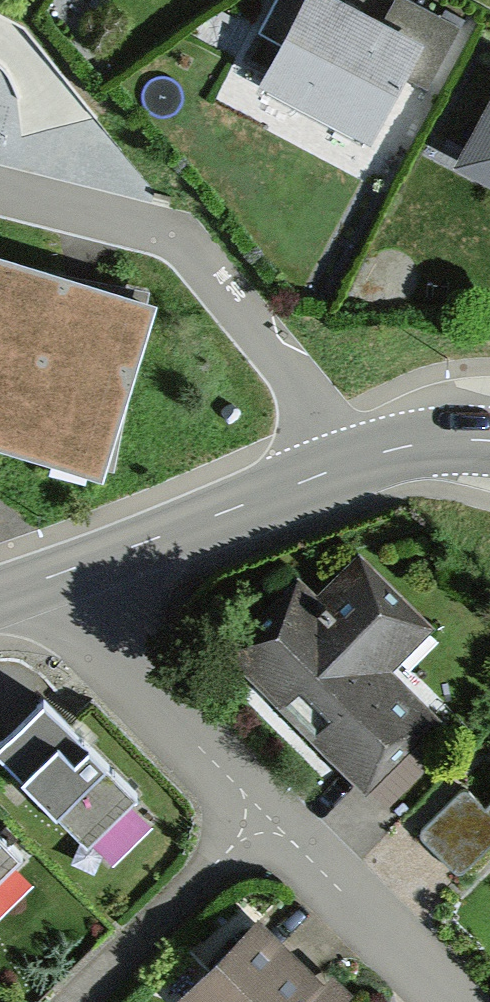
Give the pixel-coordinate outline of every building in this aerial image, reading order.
[(425,81),(458,22),(418,0),(393,0),(386,12),(365,0),(278,0),(266,22),(280,30),(261,65),(373,126),(404,70),(425,81)] [(456,154),(489,172),(489,92),(456,154)] [(0,244),(0,431),(103,463),(154,289),(77,266),(0,244)] [(264,688),(361,785),(429,718),(384,672),(432,624),(356,547),(318,585),(300,567),(221,645),(264,688)] [(44,689),(13,719),(0,733),(0,752),(82,833),(135,780),(44,689)] [(482,805),(462,784),(417,829),(459,872),(489,841),(489,797),(482,805)] [(0,820),(0,859),(20,840),(0,820)] [(338,997),(259,914),(178,990),(189,1001),(333,1001),(338,997)]
